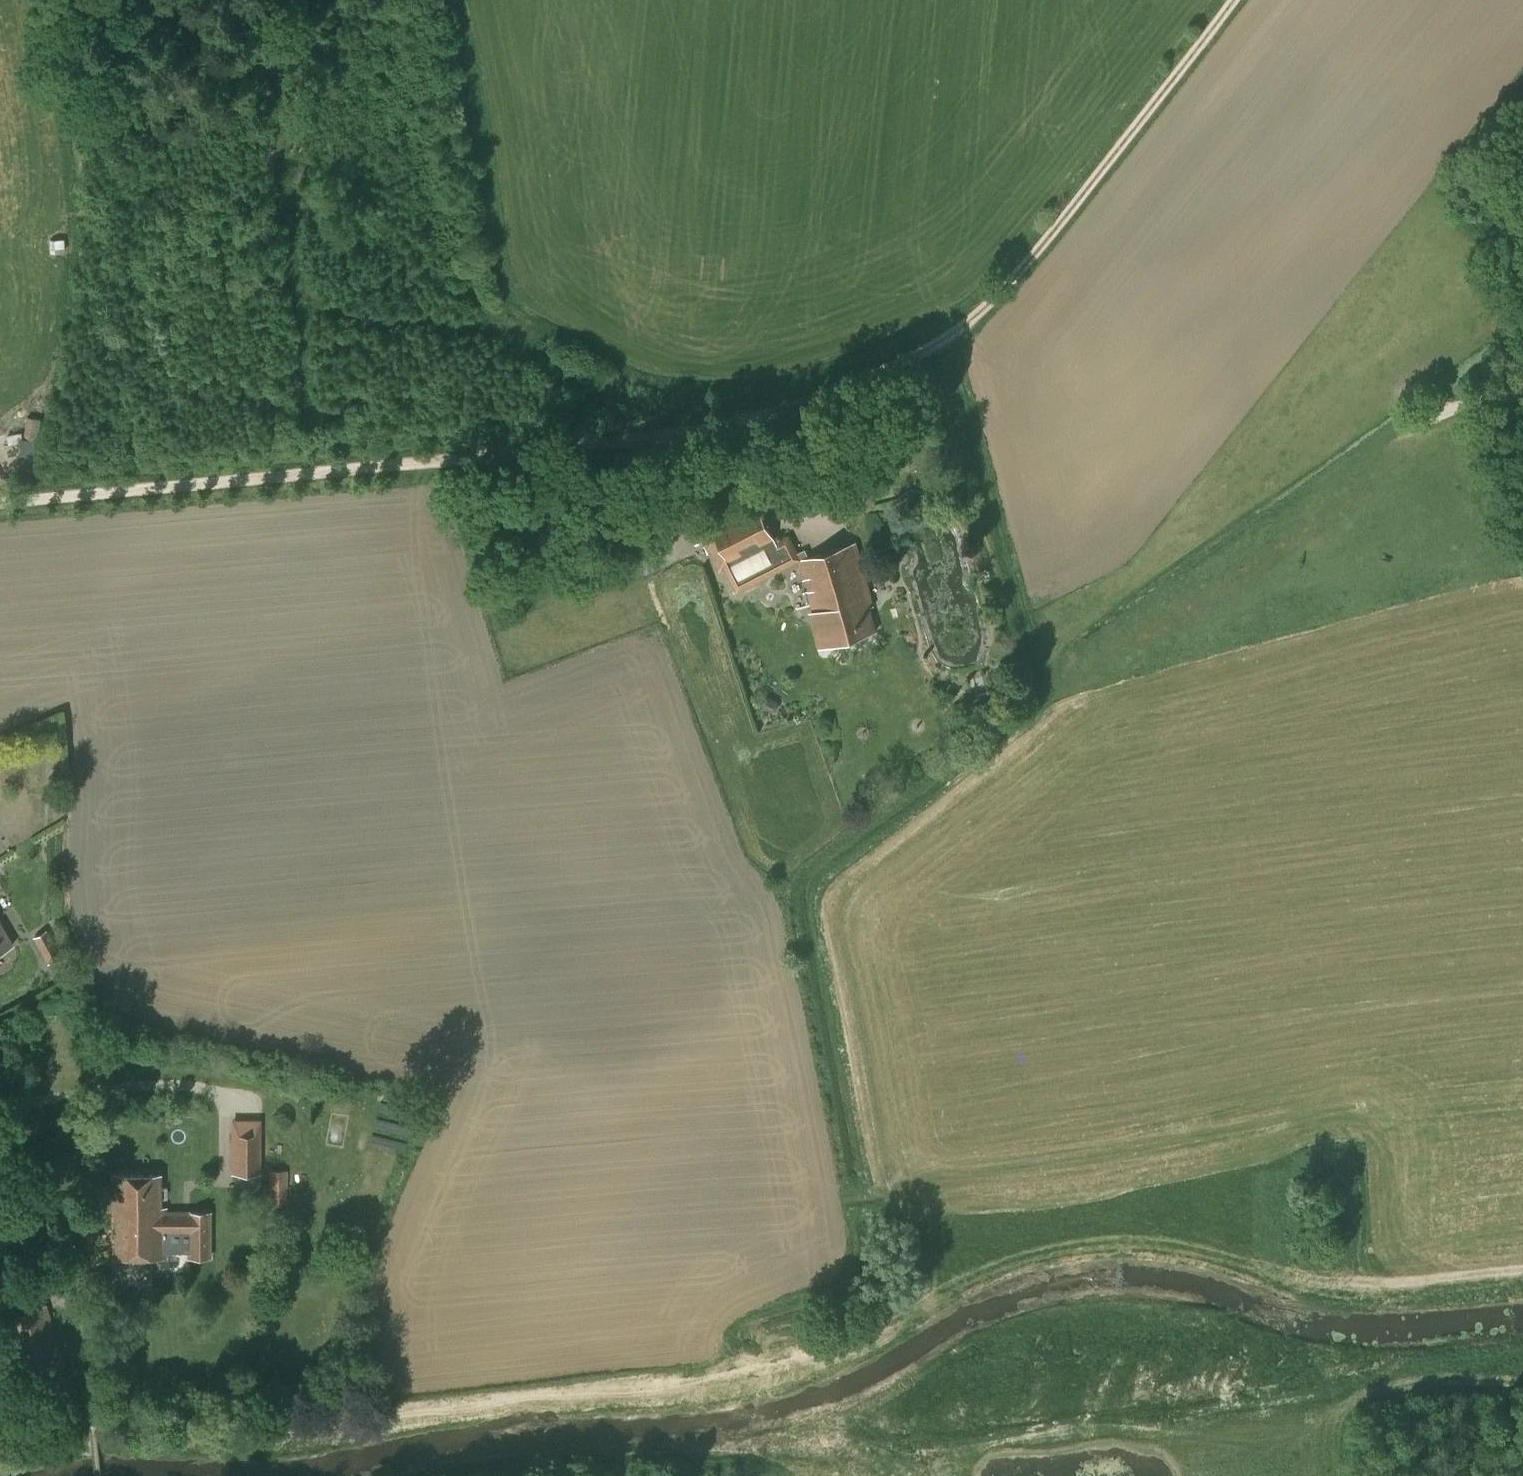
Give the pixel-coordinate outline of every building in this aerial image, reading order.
[(807,578),(810,590),(808,591),(814,611),(811,612),(821,647),(876,631),(869,607),(873,606),(856,542),(810,556),(806,549),(798,552),(790,534),(777,541),(758,500),(697,530),(720,573),(725,570),(737,592),(800,560),(805,579),(807,578)] [(14,944),(0,921),(0,952),(14,944)] [(46,929),(34,936),(48,963),(60,956),(46,929)] [(259,1132),(232,1132),(233,1173),(259,1173),(259,1132)] [(270,1170),(270,1203),(287,1203),(287,1170),(270,1170)] [(161,1206),(162,1206),(162,1173),(111,1173),(112,1257),(150,1257),(150,1212),(161,1212),(161,1206)] [(166,1206),(162,1206),(161,1206),(161,1212),(150,1212),(150,1257),(166,1257),(166,1251),(187,1251),(187,1257),(211,1257),(210,1210),(166,1211),(166,1206)] [(66,1370),(47,1303),(4,1316),(23,1382),(66,1370)]
